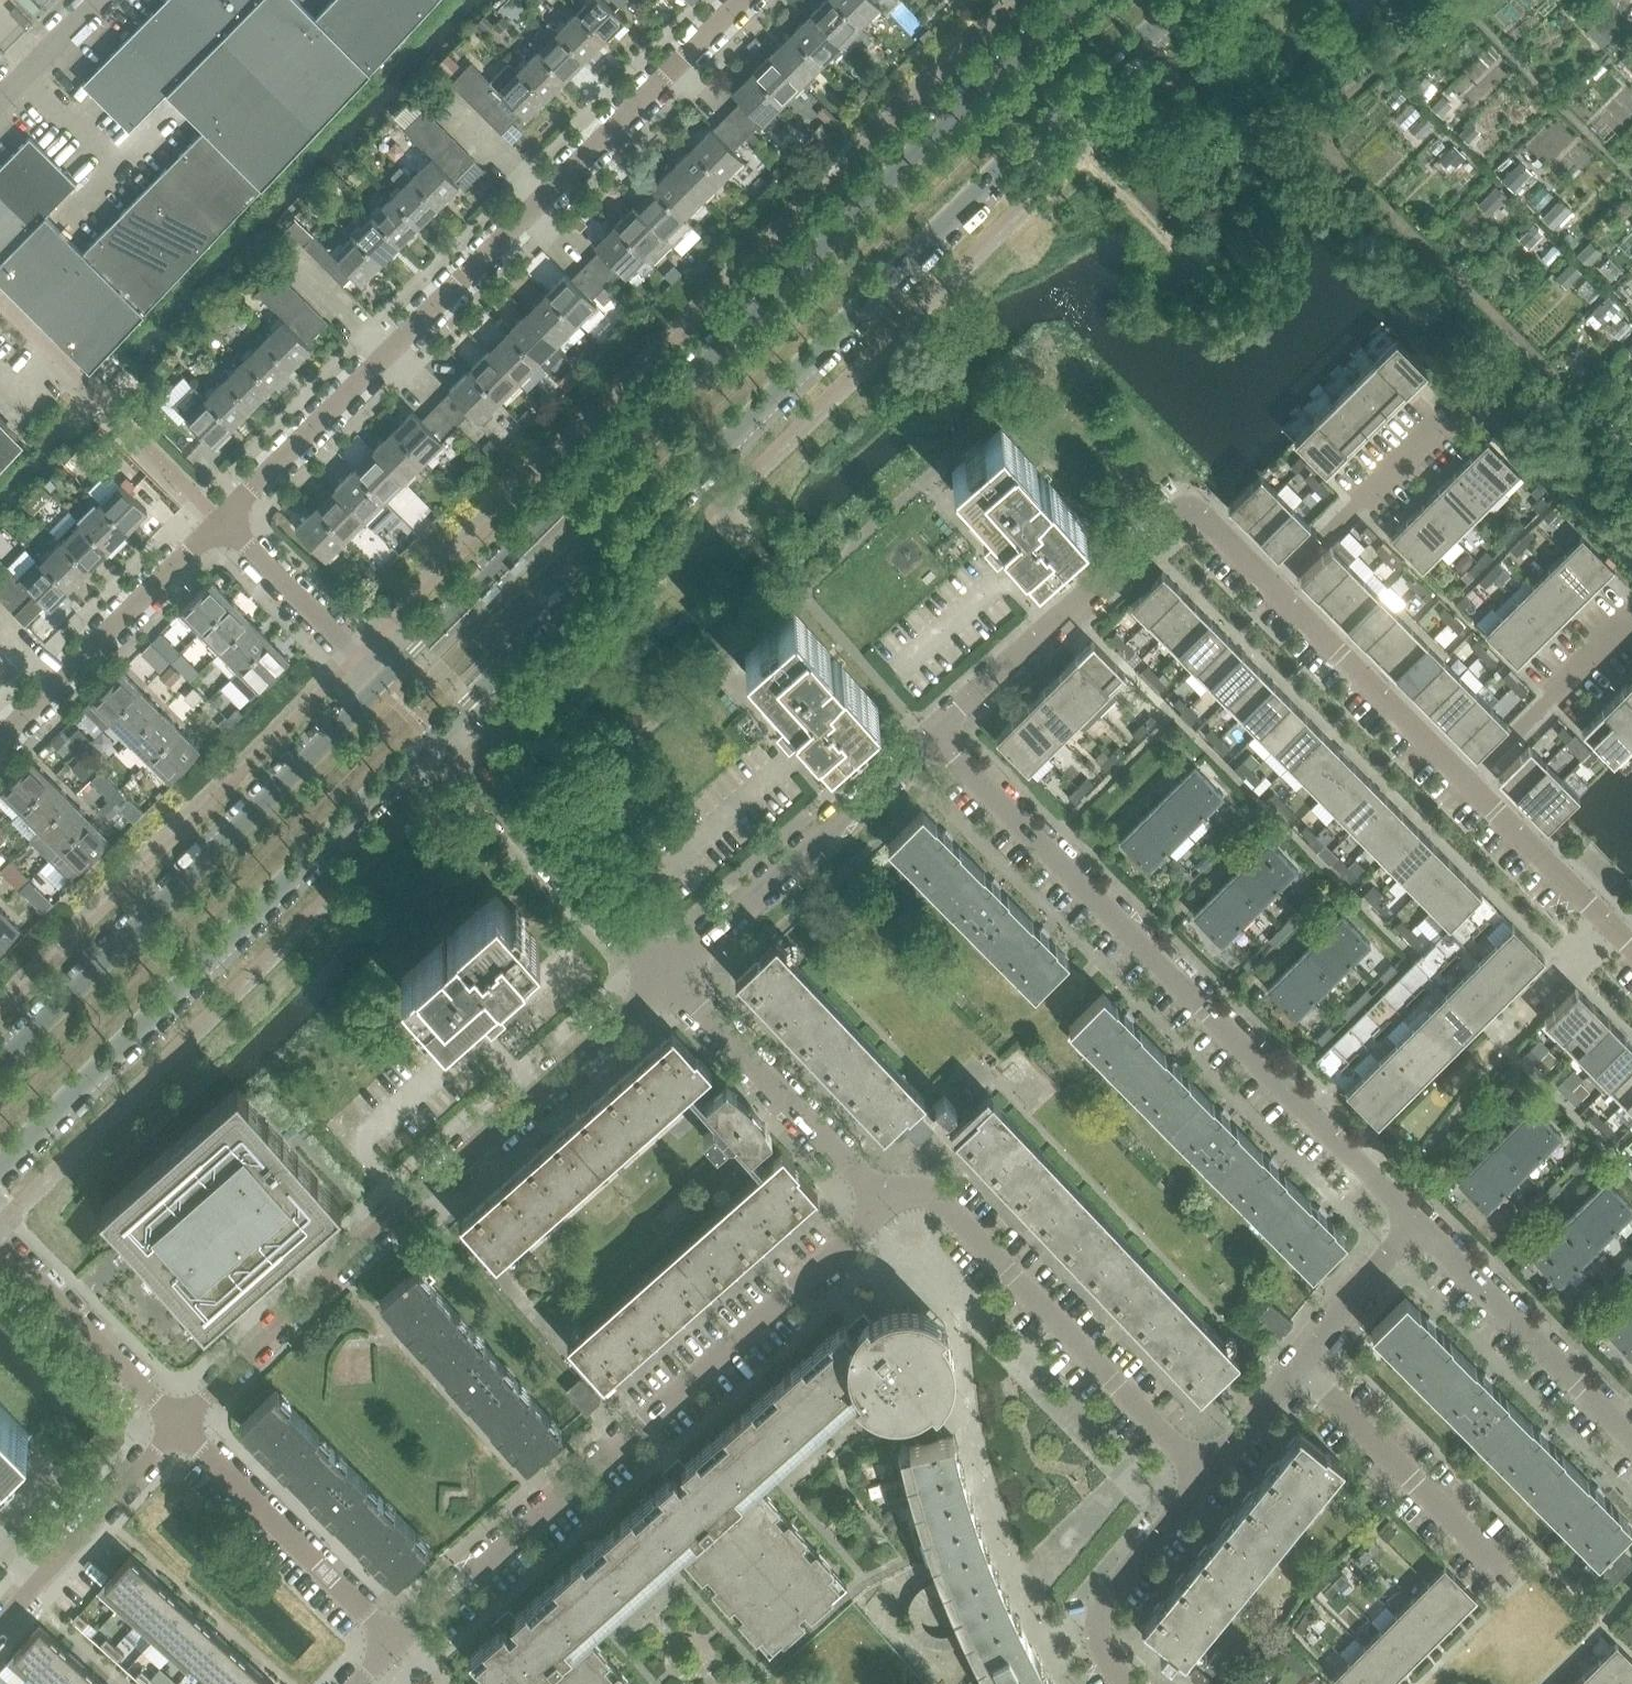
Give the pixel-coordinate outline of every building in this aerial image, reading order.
[(222,35),(186,0),(164,0),(127,38),(174,84),(222,35)] [(257,0),(186,0),(222,35),(257,0)] [(315,16),(299,0),(257,0),(222,35),(317,128),(370,71),(315,16)] [(384,0),(331,0),(315,16),(370,71),(411,27),(384,0)] [(411,27),(436,0),(384,0),(411,27)] [(605,0),(589,0),(577,12),(604,40),(624,20),(605,0)] [(835,0),(824,0),(810,14),(841,44),(860,25),(835,0)] [(875,0),(835,0),(860,25),(880,5),(875,0)] [(604,40),(577,12),(557,31),(585,59),(604,40)] [(841,44),(810,14),(791,33),(821,64),(841,44)] [(502,17),(493,25),(500,32),(509,24),(502,17)] [(1598,17),(1586,30),(1602,45),(1614,32),(1598,17)] [(585,59),(557,31),(538,51),(565,78),(585,59)] [(821,64),(791,33),(772,52),(802,83),(821,64)] [(222,35),(174,84),(166,92),(204,129),(262,186),(317,128),(222,35)] [(174,84),(127,38),(82,83),(129,129),(166,92),(174,84)] [(1620,59),(1631,71),(1631,52),(1630,49),(1620,59)] [(565,78),(538,51),(519,70),(546,97),(565,78)] [(802,83),(772,52),(752,72),(783,102),(802,83)] [(446,78),(458,66),(447,55),(435,67),(446,78)] [(461,94),(482,73),(471,63),(451,83),(461,94)] [(546,97),(519,70),(498,90),(521,113),(526,117),(546,97)] [(783,102),(752,72),(732,92),(741,101),(761,121),(762,122),(783,102)] [(471,103),(492,83),(482,73),(461,94),(471,103)] [(521,113),(498,90),(492,83),(471,103),(501,133),(521,113)] [(1443,96),(1432,106),(1440,115),(1451,104),(1443,96)] [(407,126),(422,110),(410,98),(394,113),(407,126)] [(1420,116),(1408,99),(1392,109),(1405,127),(1420,116)] [(761,121),(741,101),(732,110),(752,130),(761,121)] [(415,141),(435,120),(424,110),(404,130),(415,141)] [(752,130),(732,110),(723,119),(743,139),(752,130)] [(1422,116),(1410,128),(1418,136),(1431,124),(1422,116)] [(743,139),(723,119),(713,129),(733,149),(743,139)] [(424,151),(445,130),(435,120),(415,141),(424,151)] [(1469,123),(1458,133),(1468,142),(1478,131),(1469,123)] [(733,149),(713,129),(712,128),(692,148),(722,178),(742,158),(733,149)] [(144,311),(262,186),(204,129),(83,251),(144,311)] [(434,161),(455,140),(445,130),(424,151),(431,157),(434,161)] [(760,139),(753,131),(748,136),(755,144),(760,139)] [(76,181),(30,136),(0,166),(0,197),(32,228),(45,214),(76,182),(76,181)] [(444,170),(465,150),(455,140),(434,161),(444,170)] [(1454,144),(1439,157),(1450,169),(1465,156),(1454,144)] [(722,178),(692,148),(673,167),(703,197),(722,178)] [(454,180),(475,160),(465,150),(444,170),(454,180)] [(459,184),(454,180),(444,170),(434,161),(431,157),(411,177),(439,204),(459,184)] [(1520,163),(1503,181),(1513,191),(1530,173),(1520,163)] [(439,204),(411,177),(400,166),(391,176),(401,187),(391,196),(419,224),(439,204)] [(703,197),(673,167),(653,186),(684,217),(703,197)] [(684,217),(653,186),(634,205),(664,236),(684,217)] [(1496,187),(1479,204),(1490,213),(1506,197),(1496,187)] [(419,224),(391,196),(372,216),(399,243),(419,224)] [(0,197),(0,259),(32,228),(0,197)] [(1560,200),(1543,217),(1553,227),(1570,210),(1560,200)] [(664,236),(634,205),(615,225),(645,255),(664,236)] [(83,251),(45,214),(32,228),(0,259),(0,280),(90,369),(144,311),(83,251)] [(577,214),(570,221),(571,222),(580,231),(587,224),(578,215),(577,214)] [(314,236),(294,216),(289,222),(285,226),(299,241),(304,246),(314,236)] [(399,243),(372,216),(353,235),(380,263),(399,243)] [(645,255),(615,225),(594,245),(599,250),(620,270),(625,275),(645,255)] [(1533,225),(1519,239),(1528,247),(1542,233),(1533,225)] [(380,263),(353,235),(333,255),(337,259),(345,267),(353,275),(360,282),(380,263)] [(311,253),(321,243),(314,236),(304,246),(311,253)] [(1591,242),(1578,254),(1588,265),(1602,252),(1591,242)] [(319,261),(329,251),(321,243),(311,253),(319,261)] [(620,270),(599,250),(590,260),(610,280),(620,270)] [(327,269),(337,259),(333,255),(329,251),(319,261),(327,269)] [(335,277),(345,267),(337,259),(327,269),(335,277)] [(610,280),(590,260),(581,269),(601,289),(610,280)] [(1571,262),(1551,276),(1570,301),(1589,287),(1571,262)] [(673,264),(663,274),(672,284),(682,274),(673,264)] [(342,285),(353,275),(345,267),(335,277),(342,285)] [(601,289),(581,269),(571,278),(591,298),(601,289)] [(267,302),(287,282),(277,272),(257,292),(267,302)] [(596,303),(591,298),(571,278),(566,273),(546,293),(577,323),(596,303)] [(276,312),(297,292),(287,282),(267,302),(276,312)] [(327,322),(297,292),(276,312),(283,319),(307,343),(327,322)] [(577,323),(546,293),(527,312),(557,343),(577,323)] [(1607,299),(1593,312),(1603,322),(1617,309),(1607,299)] [(557,343),(527,312),(508,331),(538,362),(557,343)] [(311,347),(307,343),(283,319),(263,339),(291,367),(311,347)] [(538,362),(508,331),(488,351),(519,381),(538,362)] [(291,367),(263,339),(244,359),(272,386),(291,367)] [(1427,372),(1396,340),(1375,361),(1406,392),(1427,372)] [(519,381),(488,351),(469,370),(499,400),(519,381)] [(272,386),(244,359),(224,378),(252,406),(272,386)] [(1406,392),(1375,361),(1355,380),(1386,412),(1406,392)] [(499,400),(469,370),(449,390),(450,391),(470,412),(479,421),(499,400)] [(252,406),(224,378),(205,397),(233,425),(252,406)] [(1386,412),(1355,380),(1335,400),(1366,432),(1386,412)] [(470,412),(450,391),(440,401),(461,421),(470,412)] [(233,425),(205,397),(185,417),(213,445),(233,425)] [(1366,432),(1335,400),(1315,420),(1346,452),(1366,432)] [(461,421),(440,401),(431,410),(451,431),(461,421)] [(536,417),(527,408),(516,419),(525,428),(536,417)] [(451,431),(431,410),(422,419),(442,440),(451,431)] [(443,441),(442,440),(422,419),(413,411),(393,430),(423,461),(443,441)] [(0,419),(0,467),(24,442),(0,419)] [(1346,452),(1315,420),(1294,441),(1325,473),(1346,452)] [(1084,521),(1048,481),(1041,473),(1031,481),(1027,476),(1036,468),(1001,428),(953,470),(961,480),(987,510),(981,516),(969,527),(981,542),(1000,524),(1036,564),(1084,521)] [(423,461),(393,430),(373,450),(404,480),(423,461)] [(490,439),(482,447),(492,457),(500,449),(490,439)] [(1520,474),(1487,441),(1470,458),(1503,490),(1520,474)] [(404,480),(373,450),(354,469),(384,499),(404,480)] [(77,464),(70,457),(63,464),(70,471),(77,464)] [(1297,472),(1306,463),(1300,457),(1290,466),(1297,472)] [(1503,490),(1470,458),(1454,473),(1487,506),(1503,490)] [(384,499),(354,469),(335,488),(365,519),(373,526),(391,508),(384,500),(384,499)] [(1319,481),(1310,472),(1304,478),(1313,488),(1319,481)] [(1487,506),(1454,473),(1438,489),(1471,522),(1487,506)] [(1244,524),(1277,491),(1260,474),(1228,507),(1244,524)] [(59,484),(51,477),(45,484),(52,491),(59,484)] [(1329,491),(1319,481),(1313,488),(1323,497),(1329,491)] [(148,510),(120,482),(100,502),(127,530),(148,510)] [(365,519),(335,488),(315,508),(346,538),(365,519)] [(1471,522),(1438,489),(1422,505),(1455,538),(1471,522)] [(1260,540),(1293,507),(1277,491),(1244,524),(1260,540)] [(32,512),(41,502),(32,494),(23,504),(32,512)] [(1539,512),(1548,503),(1542,496),(1532,506),(1539,512)] [(127,530),(100,502),(80,522),(108,550),(127,530)] [(1455,538),(1422,505),(1407,521),(1439,554),(1455,538)] [(1277,557),(1310,524),(1293,507),(1260,540),(1277,557)] [(1550,523),(1559,514),(1553,507),(1543,517),(1550,523)] [(346,538),(315,508),(295,528),(325,558),(346,538)] [(1515,535),(1525,526),(1519,519),(1509,529),(1515,535)] [(1439,554),(1407,521),(1390,538),(1422,570),(1439,554)] [(108,550),(80,522),(60,541),(88,569),(108,550)] [(1374,537),(1365,527),(1359,534),(1368,543),(1374,537)] [(1506,545),(1515,535),(1509,529),(1500,538),(1506,545)] [(1526,546),(1536,537),(1530,530),(1520,540),(1526,546)] [(1614,569),(1581,536),(1565,553),(1597,585),(1614,569)] [(1517,556),(1526,546),(1520,540),(1510,549),(1517,556)] [(88,569),(60,541),(41,560),(69,588),(88,569)] [(1391,553),(1381,544),(1375,550),(1384,559),(1391,553)] [(1315,595),(1348,563),(1332,546),(1299,579),(1315,595)] [(1483,567),(1493,557),(1487,551),(1477,560),(1483,567)] [(1400,562),(1391,553),(1384,559),(1394,569),(1400,562)] [(1597,585),(1565,553),(1549,568),(1581,601),(1597,585)] [(21,561),(16,556),(12,560),(16,565),(21,561)] [(69,588),(41,560),(22,580),(25,584),(45,604),(46,603),(50,607),(69,588)] [(1474,576),(1483,567),(1477,560),(1468,570),(1474,576)] [(1494,578),(1504,568),(1498,562),(1488,571),(1494,578)] [(25,584),(22,580),(4,563),(0,567),(0,599),(5,604),(25,584)] [(1331,611),(1364,579),(1348,563),(1315,595),(1331,611)] [(1581,601),(1549,568),(1533,584),(1565,617),(1581,601)] [(1147,621),(1179,588),(1163,571),(1130,604),(1147,621)] [(1485,587),(1494,578),(1488,571),(1479,581),(1485,587)] [(1422,585),(1413,575),(1407,582),(1416,591),(1422,585)] [(1347,627),(1380,595),(1364,579),(1331,611),(1347,627)] [(201,631),(231,601),(211,581),(181,611),(201,631)] [(1451,599),(1460,590),(1454,583),(1444,593),(1451,599)] [(45,604),(25,584),(5,604),(25,624),(45,604)] [(1565,617),(1533,584),(1517,600),(1549,633),(1565,617)] [(1432,594),(1422,585),(1416,591),(1426,600),(1432,594)] [(1163,637),(1195,604),(1179,588),(1147,621),(1163,637)] [(1462,610),(1471,600),(1465,594),(1455,604),(1462,610)] [(1363,643),(1396,611),(1380,595),(1347,627),(1363,643)] [(1549,633),(1517,600),(1501,616),(1533,649),(1549,633)] [(220,651),(250,620),(231,601),(201,631),(220,651)] [(1178,653),(1211,620),(1195,604),(1163,637),(1178,653)] [(1379,659),(1417,621),(1402,605),(1396,611),(1363,643),(1379,659)] [(1454,617),(1445,607),(1438,614),(1448,623),(1454,617)] [(877,705),(841,665),(794,612),(746,654),(781,694),(762,711),(774,725),(794,708),(829,748),(877,705)] [(1533,649),(1501,616),(1484,633),(1517,665),(1533,649)] [(1463,626),(1454,617),(1448,623),(1457,632),(1463,626)] [(239,670),(270,640),(250,620),(220,651),(239,670)] [(1194,669),(1227,636),(1211,620),(1178,653),(1194,669)] [(1395,675),(1433,637),(1417,621),(1379,659),(1395,675)] [(1125,642),(1116,632),(1109,639),(1119,648),(1125,642)] [(1210,685),(1243,652),(1227,636),(1194,669),(1210,685)] [(1411,692),(1444,659),(1449,653),(1433,637),(1395,675),(1411,692)] [(1486,649),(1477,639),(1470,646),(1480,655),(1486,649)] [(259,690),(290,660),(270,640),(239,670),(259,690)] [(1125,674),(1093,641),(1076,658),(1108,690),(1125,674)] [(1134,652),(1125,642),(1119,648),(1128,658),(1134,652)] [(1495,658),(1486,649),(1480,655),(1489,664),(1495,658)] [(1226,701),(1259,668),(1243,652),(1210,685),(1226,701)] [(1108,690),(1076,658),(1060,673),(1100,714),(1116,698),(1108,690)] [(1427,707),(1459,675),(1444,659),(1411,692),(1427,707)] [(191,666),(186,661),(181,666),(186,671),(191,666)] [(1157,674),(1147,664),(1141,670),(1150,680),(1157,674)] [(159,677),(170,687),(181,675),(170,665),(159,677)] [(1242,717),(1275,684),(1259,668),(1226,701),(1242,717)] [(111,721),(141,691),(121,670),(91,701),(111,721)] [(1518,681),(1509,671),(1502,678),(1511,687),(1518,681)] [(1100,714),(1060,673),(1044,689),(1077,722),(1084,730),(1100,714)] [(1166,683),(1157,674),(1150,680),(1160,690),(1166,683)] [(1442,723),(1475,691),(1459,675),(1427,707),(1442,723)] [(1622,690),(1631,700),(1631,680),(1622,690)] [(1527,690),(1518,681),(1511,687),(1521,696),(1527,690)] [(1258,733),(1290,700),(1275,684),(1242,717),(1258,733)] [(1077,722),(1044,689),(1028,705),(1060,738),(1077,722)] [(1622,690),(1602,710),(1631,740),(1631,700),(1622,690)] [(130,740),(161,710),(141,691),(111,721),(130,740)] [(198,711),(199,711),(209,701),(209,700),(199,691),(189,701),(198,711)] [(1458,739),(1491,707),(1475,691),(1442,723),(1458,739)] [(1189,706),(1179,696),(1173,703),(1182,712),(1189,706)] [(1274,749),(1306,716),(1290,700),(1258,733),(1274,749)] [(232,724),(244,712),(243,711),(236,705),(226,716),(225,717),(232,723),(232,724)] [(1060,738),(1028,705),(1012,721),(1045,754),(1060,738)] [(1198,716),(1189,706),(1182,712),(1192,722),(1198,716)] [(1475,756),(1508,724),(1491,707),(1458,739),(1475,756)] [(149,759),(180,729),(161,710),(130,740),(149,759)] [(1602,710),(1581,730),(1613,762),(1631,743),(1631,740),(1602,710)] [(1148,730),(1157,721),(1151,714),(1141,724),(1148,730)] [(1290,765),(1323,733),(1306,716),(1274,749),(1290,765)] [(1045,754),(1012,721),(995,738),(1028,770),(1045,754)] [(1138,740),(1148,730),(1141,724),(1132,733),(1138,740)] [(1573,736),(1563,726),(1557,733),(1566,742),(1573,736)] [(1220,738),(1211,728),(1204,735),(1214,744),(1220,738)] [(169,780),(200,749),(180,729),(149,759),(169,780)] [(1306,781),(1338,749),(1323,733),(1290,765),(1306,781)] [(1582,745),(1573,736),(1566,742),(1576,752),(1582,745)] [(1230,747),(1220,738),(1214,744),(1223,754),(1230,747)] [(1116,762),(1125,752),(1119,746),(1110,756),(1116,762)] [(1514,795),(1546,762),(1530,746),(1497,778),(1514,795)] [(1322,797),(1354,764),(1338,749),(1306,781),(1322,797)] [(1587,765),(1597,756),(1591,749),(1581,759),(1587,765)] [(1106,771),(1116,762),(1110,756),(1100,765),(1106,771)] [(21,810),(51,780),(31,760),(1,790),(21,810)] [(1252,770),(1242,760),(1236,766),(1246,776),(1252,770)] [(1530,811),(1562,778),(1546,762),(1514,795),(1530,811)] [(1337,813),(1370,780),(1354,764),(1322,797),(1337,813)] [(1223,794),(1205,775),(1195,766),(1176,785),(1205,815),(1207,813),(1205,812),(1223,794)] [(1261,779),(1252,770),(1246,776),(1255,785),(1261,779)] [(1084,793),(1093,784),(1087,778),(1078,787),(1084,793)] [(1546,828),(1579,795),(1562,778),(1530,811),(1546,828)] [(40,830),(71,800),(51,780),(21,810),(40,830)] [(1353,829),(1386,796),(1370,780),(1337,813),(1353,829)] [(1205,815),(1176,785),(1157,803),(1185,832),(1202,814),(1204,816),(1205,815)] [(1075,803),(1084,793),(1078,787),(1068,797),(1075,803)] [(1284,802),(1274,792),(1268,799),(1278,808),(1284,802)] [(1369,845),(1402,812),(1386,796),(1353,829),(1369,845)] [(59,849),(90,819),(71,800),(40,830),(59,849)] [(1293,812),(1284,802),(1278,808),(1287,818),(1293,812)] [(1185,832),(1157,803),(1139,821),(1168,851),(1170,849),(1168,848),(1185,832)] [(1232,803),(1222,813),(1235,825),(1245,816),(1232,803)] [(971,860),(922,810),(888,844),(936,893),(971,860)] [(1385,861),(1418,828),(1402,812),(1369,845),(1385,861)] [(1237,833),(1250,821),(1245,816),(1232,828),(1237,833)] [(79,869),(110,839),(90,819),(59,849),(79,869)] [(1168,851),(1139,821),(1120,840),(1148,868),(1165,851),(1167,852),(1168,851)] [(1316,834),(1306,824),(1300,831),(1309,840),(1316,834)] [(1401,877),(1434,844),(1418,828),(1385,861),(1401,877)] [(1325,843),(1316,834),(1309,840),(1319,850),(1325,843)] [(1289,844),(1282,836),(1276,842),(1284,849),(1289,844)] [(1296,868),(1268,840),(1249,859),(1278,888),(1279,887),(1278,886),(1296,868)] [(1212,858),(1224,846),(1219,841),(1207,853),(1212,858)] [(1417,893),(1449,860),(1434,844),(1401,877),(1417,893)] [(1200,870),(1212,858),(1207,853),(1195,865),(1200,870)] [(1347,866),(1338,856),(1331,862),(1341,872),(1347,866)] [(1278,888),(1249,859),(1231,877),(1258,906),(1276,888),(1277,890),(1278,888)] [(11,860),(0,870),(0,871),(18,890),(19,889),(29,879),(11,860)] [(1020,909),(1000,889),(971,860),(936,893),(986,942),(1020,909)] [(1433,909),(1465,876),(1449,860),(1417,893),(1433,909)] [(1357,875),(1347,866),(1341,872),(1350,881),(1357,875)] [(1450,926),(1482,893),(1465,876),(1433,909),(1450,926)] [(1258,906),(1231,877),(1212,895),(1242,925),(1243,923),(1242,922),(1258,906)] [(1175,896),(1187,883),(1182,878),(1169,890),(1175,896)] [(47,901),(29,882),(20,890),(27,897),(39,909),(47,901)] [(1379,898),(1369,888),(1363,894),(1373,904),(1379,898)] [(1311,907),(1323,895),(1318,890),(1305,902),(1311,907)] [(1347,1092),(1364,1074),(1380,1057),(1397,1041),(1413,1024),(1429,1008),(1446,991),(1462,974),(1478,958),(1495,941),(1512,923),(1482,893),(1450,926),(1315,1060),(1331,1076),(1347,1092)] [(499,977),(529,951),(539,942),(496,894),(402,977),(441,1021),(445,1025),(485,990),(502,1009),(516,996),(499,977)] [(1242,925),(1212,895),(1193,914),(1222,942),(1239,925),(1240,926),(1242,925)] [(1388,907),(1379,898),(1373,904),(1382,913),(1388,907)] [(20,928),(0,908),(0,948),(20,928)] [(1068,957),(1048,937),(1020,909),(986,942),(1034,991),(1068,957)] [(1370,942),(1342,914),(1323,933),(1353,963),(1354,962),(1352,960),(1370,942)] [(1286,932),(1298,920),(1292,915),(1280,927),(1286,932)] [(1410,929),(1401,920),(1395,926),(1404,936),(1410,929)] [(1545,956),(1531,943),(1512,923),(1495,941),(1527,974),(1545,956)] [(1273,944),(1286,932),(1280,927),(1268,939),(1273,944)] [(1420,939),(1410,929),(1404,936),(1414,945),(1420,939)] [(1353,963),(1323,933),(1304,951),(1332,980),(1349,963),(1351,965),(1353,963)] [(924,1097),(776,941),(735,979),(736,980),(738,979),(883,1131),(881,1133),(882,1134),(896,1121),(917,1143),(939,1122),(946,1115),(947,1116),(956,1107),(944,1094),(935,1103),(935,1104),(929,1110),(920,1101),(924,1097)] [(1527,974),(1495,941),(1478,958),(1511,990),(1527,974)] [(1332,980),(1304,951),(1286,969),(1316,999),(1317,998),(1316,996),(1332,980)] [(1248,970),(1260,957),(1255,952),(1243,964),(1248,970)] [(1511,990),(1478,958),(1462,974),(1494,1006),(1511,990)] [(1385,981),(1397,969),(1392,963),(1380,976),(1385,981)] [(1316,999),(1286,969),(1267,988),(1295,1017),(1313,999),(1314,1001),(1316,999)] [(1494,1006),(1462,974),(1446,991),(1477,1023),(1494,1006)] [(1561,1037),(1593,1005),(1577,988),(1544,1021),(1561,1037)] [(1359,1006),(1372,994),(1367,989),(1354,1001),(1359,1006)] [(1477,1023),(1446,991),(1429,1008),(1461,1039),(1477,1023)] [(1152,1042),(1133,1023),(1103,993),(1069,1026),(1117,1075),(1152,1042)] [(1347,1018),(1359,1006),(1354,1001),(1342,1013),(1347,1018)] [(1576,1053),(1609,1021),(1593,1005),(1561,1037),(1576,1053)] [(1461,1039),(1429,1008),(1413,1024),(1444,1056),(1461,1039)] [(1592,1069),(1625,1037),(1609,1021),(1576,1053),(1592,1069)] [(1444,1056),(1413,1024),(1397,1041),(1428,1072),(1444,1056)] [(1322,1044),(1334,1031),(1329,1026),(1317,1038),(1322,1044)] [(496,1261),(549,1214),(711,1069),(700,1057),(696,1054),(695,1055),(672,1029),(671,1031),(672,1033),(461,1219),(460,1218),(459,1219),(496,1261)] [(1608,1085),(1631,1061),(1631,1044),(1625,1037),(1592,1069),(1587,1075),(1602,1091),(1608,1085)] [(1428,1072),(1397,1041),(1380,1057),(1411,1089),(1428,1072)] [(1200,1090),(1181,1071),(1152,1042),(1117,1075),(1166,1124),(1200,1090)] [(1541,1057),(1531,1048),(1525,1054),(1534,1064),(1541,1057)] [(1411,1089),(1380,1057),(1364,1074),(1395,1105),(1411,1089)] [(1550,1067),(1541,1057),(1534,1064),(1544,1073),(1550,1067)] [(1631,1093),(1631,1061),(1608,1085),(1624,1101),(1631,1093)] [(1395,1105),(1364,1074),(1347,1092),(1377,1122),(1395,1105)] [(1572,1089),(1563,1080),(1556,1086),(1566,1095),(1572,1089)] [(750,1152),(771,1134),(765,1123),(759,1113),(753,1105),(745,1097),(736,1090),(726,1082),(726,1083),(705,1101),(718,1116),(713,1120),(713,1126),(703,1135),(717,1150),(727,1141),(733,1141),(737,1137),(750,1152)] [(963,1101),(971,1093),(965,1086),(957,1094),(963,1101)] [(205,1326),(341,1205),(238,1088),(101,1209),(109,1218),(130,1242),(133,1244),(136,1241),(147,1254),(143,1257),(205,1326)] [(1582,1099),(1572,1089),(1566,1095),(1575,1105),(1582,1099)] [(1249,1139),(1229,1120),(1200,1090),(1166,1124),(1215,1173),(1249,1139)] [(1624,1101),(1631,1109),(1631,1093),(1624,1101)] [(1239,1355),(1018,1124),(992,1096),(980,1108),(977,1112),(978,1113),(974,1117),(966,1109),(945,1129),(954,1138),(956,1136),(1199,1392),(1197,1393),(1198,1394),(1239,1355)] [(1561,1134),(1533,1106),(1513,1125),(1542,1155),(1544,1153),(1543,1151),(1561,1134)] [(1604,1121),(1594,1112),(1588,1118),(1598,1127),(1604,1121)] [(1613,1131),(1604,1121),(1598,1127),(1607,1137),(1613,1131)] [(1542,1155),(1513,1125),(1495,1144),(1523,1172),(1540,1154),(1541,1156),(1542,1155)] [(1296,1188),(1278,1169),(1249,1139),(1215,1173),(1263,1221),(1296,1188)] [(1626,1143),(1620,1150),(1629,1159),(1631,1156),(1631,1150),(1626,1143)] [(1523,1172),(1495,1144),(1476,1162),(1506,1191),(1508,1190),(1506,1188),(1523,1172)] [(604,1383),(761,1244),(817,1194),(797,1170),(794,1166),(795,1165),(782,1150),(763,1168),(567,1341),(604,1383)] [(1575,1173),(1587,1161),(1582,1155),(1569,1167),(1575,1173)] [(1506,1191),(1476,1162),(1458,1180),(1486,1209),(1503,1191),(1505,1193),(1506,1191)] [(1587,1199),(1617,1228),(1618,1227),(1617,1225),(1631,1210),(1631,1206),(1606,1180),(1587,1199)] [(1549,1198),(1562,1186),(1556,1181),(1544,1193),(1549,1198)] [(1345,1237),(1326,1217),(1296,1188),(1263,1221),(1312,1271),(1345,1237)] [(1537,1210),(1549,1198),(1544,1193),(1532,1205),(1537,1210)] [(1617,1228),(1587,1199),(1569,1217),(1597,1245),(1613,1229),(1615,1230),(1617,1228)] [(1597,1245),(1569,1217),(1550,1235),(1580,1265),(1582,1263),(1580,1262),(1597,1245)] [(1512,1235),(1524,1223),(1519,1218),(1507,1230),(1512,1235)] [(1580,1265),(1550,1235),(1531,1254),(1559,1283),(1577,1265),(1578,1267),(1580,1265)] [(471,1329),(444,1299),(429,1283),(434,1278),(416,1257),(417,1256),(416,1255),(399,1269),(405,1276),(403,1278),(404,1279),(381,1299),(408,1329),(407,1330),(408,1331),(415,1339),(416,1338),(435,1360),(471,1329)] [(1631,1263),(1631,1257),(1630,1255),(1618,1267),(1623,1272),(1631,1263)] [(1527,1278),(1533,1271),(1526,1264),(1519,1271),(1527,1278)] [(1611,1284),(1623,1272),(1618,1267),(1605,1279),(1611,1284)] [(1586,1309),(1598,1297),(1592,1292),(1580,1304),(1586,1309)] [(1462,1354),(1435,1327),(1405,1297),(1371,1331),(1428,1388),(1462,1354)] [(1293,1322),(1269,1302),(1256,1317),(1280,1337),(1281,1336),(1279,1335),(1291,1321),(1293,1322)] [(1624,1310),(1631,1318),(1631,1302),(1624,1310)] [(800,1544),(805,1539),(787,1519),(782,1524),(773,1514),(778,1509),(760,1489),(728,1518),(724,1514),(741,1498),(741,1497),(855,1395),(860,1400),(866,1404),(872,1408),(878,1410),(885,1412),(892,1413),(899,1413),(906,1412),(912,1410),(919,1407),(925,1404),(930,1399),(939,1389),(943,1379),(950,1381),(953,1366),(953,1355),(950,1345),(946,1337),(940,1329),(930,1320),(921,1316),(923,1309),(915,1307),(905,1305),(896,1306),(886,1309),(877,1313),(869,1319),(864,1313),(847,1328),(843,1324),(829,1336),(833,1341),(805,1366),(801,1361),(787,1374),(774,1385),(778,1390),(756,1411),(751,1406),(724,1430),(728,1435),(700,1460),(696,1455),(685,1465),(679,1458),(664,1471),(670,1478),(659,1487),(664,1492),(635,1518),(631,1513),(617,1525),(603,1537),(608,1542),(585,1562),(581,1557),(554,1581),(558,1586),(530,1611),(526,1606),(515,1616),(509,1610),(494,1623),(500,1629),(483,1644),(488,1649),(476,1660),(484,1669),(481,1671),(493,1683),(630,1683),(617,1670),(612,1675),(603,1665),(608,1660),(591,1640),(558,1669),(554,1665),(571,1649),(571,1648),(695,1538),(696,1539),(713,1523),(717,1528),(684,1557),(702,1577),(707,1572),(716,1583),(711,1587),(729,1607),(734,1603),(743,1613),(738,1618),(756,1638),(761,1633),(772,1646),(782,1637),(784,1639),(804,1622),(796,1613),(803,1607),(810,1616),(830,1598),(828,1596),(838,1587),(827,1574),(832,1570),(814,1550),(809,1554),(800,1544)] [(1624,1310),(1605,1328),(1631,1356),(1631,1318),(1624,1310)] [(515,1379),(488,1349),(471,1329),(435,1360),(453,1381),(452,1382),(453,1382),(460,1390),(461,1389),(480,1411),(515,1379)] [(1518,1411),(1491,1384),(1462,1354),(1428,1388),(1484,1445),(1518,1411)] [(601,1399),(594,1392),(582,1378),(567,1392),(586,1413),(587,1411),(586,1410),(598,1398),(600,1400),(601,1399)] [(562,1431),(534,1401),(515,1379),(480,1411),(499,1432),(498,1433),(506,1442),(507,1441),(526,1463),(562,1431)] [(332,1447),(303,1418),(275,1390),(241,1424),(270,1452),(269,1453),(277,1462),(278,1461),(298,1481),(332,1447)] [(0,1403),(0,1459),(28,1431),(0,1403)] [(1575,1467),(1547,1440),(1518,1411),(1484,1445),(1540,1501),(1575,1467)] [(1184,1657),(1343,1463),(1330,1453),(1326,1450),(1325,1452),(1298,1430),(1297,1431),(1299,1433),(1297,1436),(1230,1517),(1185,1572),(1177,1582),(1155,1609),(1143,1623),(1142,1621),(1141,1623),(1166,1644),(1160,1652),(1170,1660),(1166,1664),(1179,1675),(1190,1662),(1184,1657)] [(1053,1683),(1048,1675),(1032,1646),(1014,1610),(1003,1586),(984,1539),(975,1513),(968,1490),(960,1464),(953,1435),(909,1445),(919,1485),(932,1526),(922,1530),(933,1557),(941,1579),(937,1579),(930,1581),(923,1584),(917,1589),(912,1595),(909,1603),(907,1610),(908,1618),(910,1625),(913,1632),(918,1638),(924,1642),(932,1645),(939,1647),(947,1646),(954,1644),(959,1642),(965,1638),(966,1641),(980,1670),(988,1683),(1053,1683)] [(347,1530),(380,1496),(332,1447),(298,1481),(318,1501),(317,1502),(318,1503),(326,1510),(327,1509),(347,1530)] [(1631,1524),(1603,1496),(1575,1467),(1540,1501),(1582,1543),(1597,1557),(1609,1546),(1631,1524)] [(396,1579),(429,1545),(380,1496),(347,1530),(367,1549),(366,1550),(366,1551),(374,1559),(375,1558),(396,1579)] [(898,1518),(892,1510),(891,1509),(883,1515),(889,1524),(898,1518)] [(1386,1541),(1396,1531),(1389,1525),(1380,1534),(1386,1541)] [(1370,1556),(1380,1547),(1373,1541),(1364,1550),(1370,1556)] [(1597,1557),(1582,1543),(1583,1544),(1578,1549),(1598,1570),(1613,1555),(1609,1550),(1612,1548),(1609,1546),(1597,1557)] [(1631,1565),(1631,1562),(1620,1550),(1622,1548),(1621,1547),(1613,1555),(1598,1570),(1597,1571),(1611,1586),(1631,1565)] [(1361,1566),(1370,1556),(1364,1550),(1354,1560),(1361,1566)] [(120,1605),(149,1572),(131,1556),(102,1589),(120,1605)] [(1477,1598),(1444,1565),(1427,1582),(1460,1614),(1477,1598)] [(137,1621),(166,1588),(149,1572),(120,1605),(137,1621)] [(1338,1588),(1348,1579),(1342,1572),(1332,1582),(1338,1588)] [(1329,1597),(1338,1588),(1332,1582),(1323,1591),(1329,1597)] [(1460,1614),(1427,1582),(1411,1598),(1444,1630),(1460,1614)] [(155,1636),(184,1604),(166,1588),(137,1621),(155,1636)] [(1444,1630),(1411,1598),(1395,1613),(1428,1646),(1444,1630)] [(173,1652),(202,1620),(184,1604),(155,1636),(173,1652)] [(1309,1622),(1316,1611),(1309,1606),(1302,1617),(1309,1622)] [(88,1621),(79,1613),(73,1619),(82,1628),(88,1621)] [(1428,1646),(1395,1613),(1380,1629),(1412,1662),(1428,1646)] [(1301,1633),(1309,1622),(1302,1617),(1294,1628),(1301,1633)] [(190,1668),(219,1636),(202,1620),(173,1652),(190,1668)] [(1627,1625),(1621,1631),(1630,1640),(1631,1639),(1631,1630),(1627,1625)] [(29,1675),(58,1642),(40,1626),(11,1659),(29,1675)] [(1412,1662),(1380,1629),(1364,1645),(1396,1678),(1412,1662)] [(208,1683),(237,1652),(219,1636),(190,1668),(208,1683)] [(115,1645),(106,1637),(100,1643),(109,1652),(115,1645)] [(76,1658),(58,1642),(29,1675),(40,1683),(53,1683),(76,1658)] [(1616,1642),(1599,1659),(1624,1683),(1631,1683),(1631,1658),(1616,1642)] [(118,1660),(124,1653),(115,1645),(109,1652),(118,1660)] [(1364,1645),(1348,1661),(1371,1683),(1390,1683),(1396,1678),(1364,1645)] [(1298,1660),(1289,1650),(1283,1656),(1292,1666),(1298,1660)] [(254,1668),(237,1652),(208,1683),(240,1683),(254,1668)] [(1213,1674),(1224,1660),(1215,1653),(1204,1666),(1213,1674)] [(94,1674),(76,1658),(53,1683),(85,1683),(94,1674)] [(1599,1659),(1583,1675),(1592,1683),(1624,1683),(1599,1659)] [(1308,1669),(1298,1660),(1292,1666),(1302,1675),(1308,1669)] [(1348,1661),(1331,1678),(1337,1683),(1371,1683),(1348,1661)] [(1197,1667),(1196,1667),(1189,1676),(1199,1683),(1204,1683),(1209,1677),(1197,1667)] [(272,1683),(254,1668),(240,1683),(272,1683)] [(150,1677),(141,1669),(135,1675),(144,1683),(150,1677)] [(1252,1673),(1241,1683),(1263,1683),(1252,1673)] [(94,1674),(85,1683),(105,1683),(94,1674)] [(1583,1675),(1574,1683),(1592,1683),(1583,1675)]
